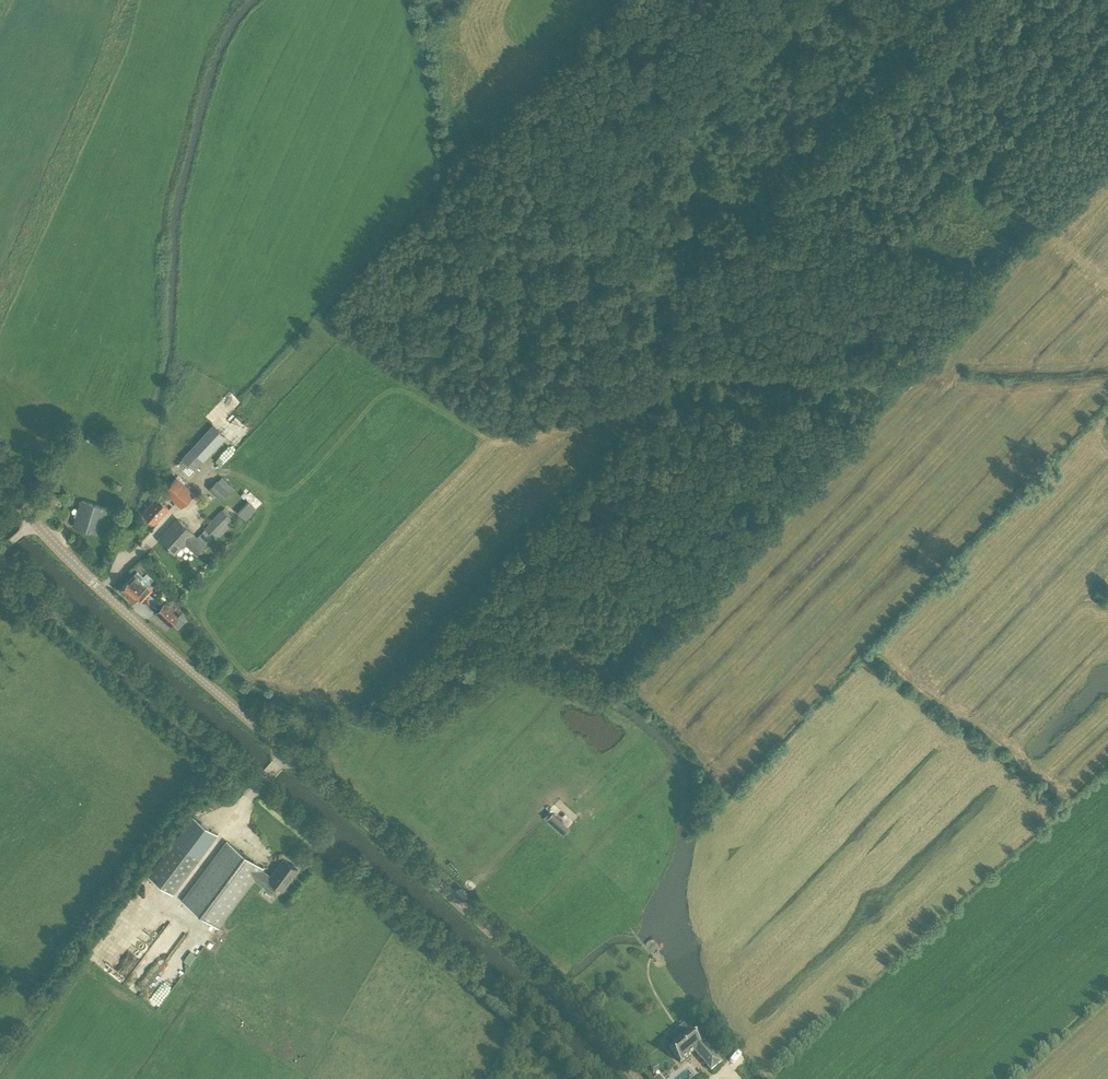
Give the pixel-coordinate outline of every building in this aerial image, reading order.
[(195,470),(226,436),(213,424),(181,458),(195,470)] [(112,439),(94,432),(90,443),(109,449),(112,439)] [(181,508),(195,493),(177,476),(163,491),(181,508)] [(221,500),(230,491),(217,480),(209,489),(221,500)] [(155,524),(169,509),(157,498),(142,513),(155,524)] [(99,533),(107,508),(82,500),(74,525),(99,533)] [(247,519),(256,509),(249,503),(239,513),(247,519)] [(217,539),(230,526),(227,524),(233,519),(222,509),(204,527),(217,539)] [(197,554),(206,544),(180,519),(160,540),(175,554),(185,544),(197,554)] [(141,579),(140,579),(143,576),(139,573),(137,571),(120,589),(132,601),(147,585),(146,584),(152,577),(147,573),(141,579)] [(170,625),(179,616),(165,603),(156,612),(170,625)] [(173,893),(217,833),(193,815),(148,875),(173,893)] [(282,889),(298,869),(283,858),(270,875),(262,869),(263,867),(227,840),(182,900),(218,927),(254,879),(264,886),(269,879),(282,889)] [(700,1045),(689,1032),(668,1049),(680,1063),(694,1051),(710,1071),(720,1062),(703,1042),(700,1045)]
